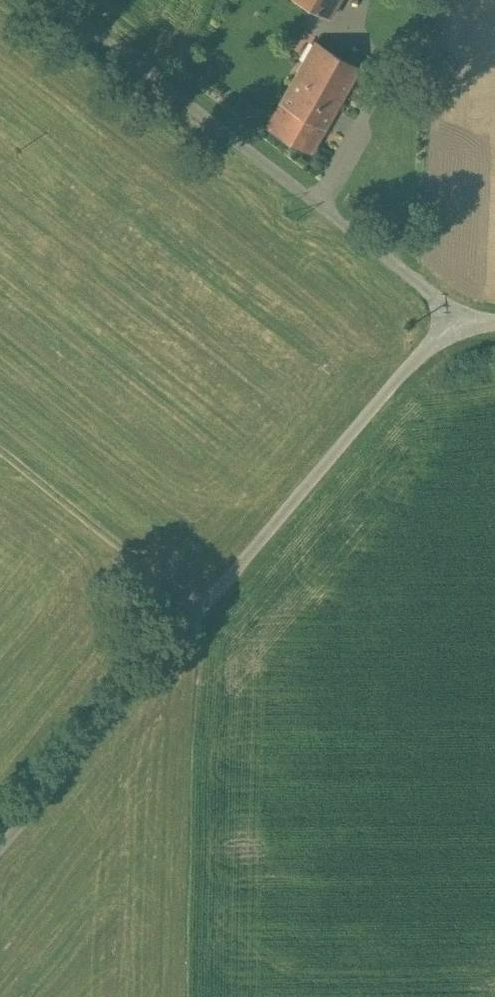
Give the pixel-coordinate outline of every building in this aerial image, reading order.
[(339,15),(348,0),(312,0),(339,15)] [(316,39),(266,128),(312,154),(362,65),(316,39)]
